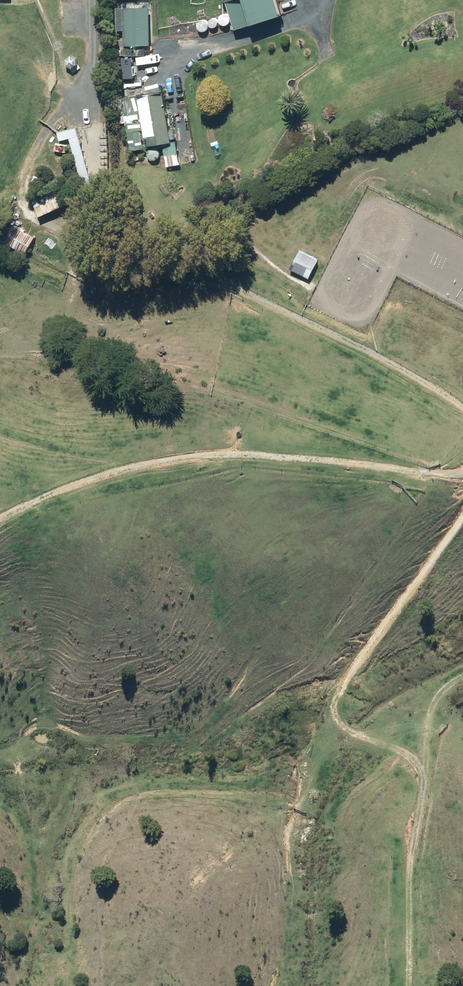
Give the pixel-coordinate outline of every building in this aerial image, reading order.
[(264,0),(233,0),(238,16),(267,6),(264,0)] [(150,7),(116,6),(116,30),(125,30),(125,45),(120,45),(119,55),(149,55),(150,7)] [(156,80),(115,86),(122,128),(140,125),(142,138),(165,134),(156,80)] [(82,184),(92,181),(77,128),(56,134),(58,141),(69,138),(82,184)] [(178,153),(166,154),(167,168),(179,167),(178,153)] [(32,199),(40,216),(70,203),(62,185),(32,199)] [(37,237),(15,224),(4,242),(26,255),(37,237)] [(318,259),(300,250),(290,269),(308,278),(318,259)]
